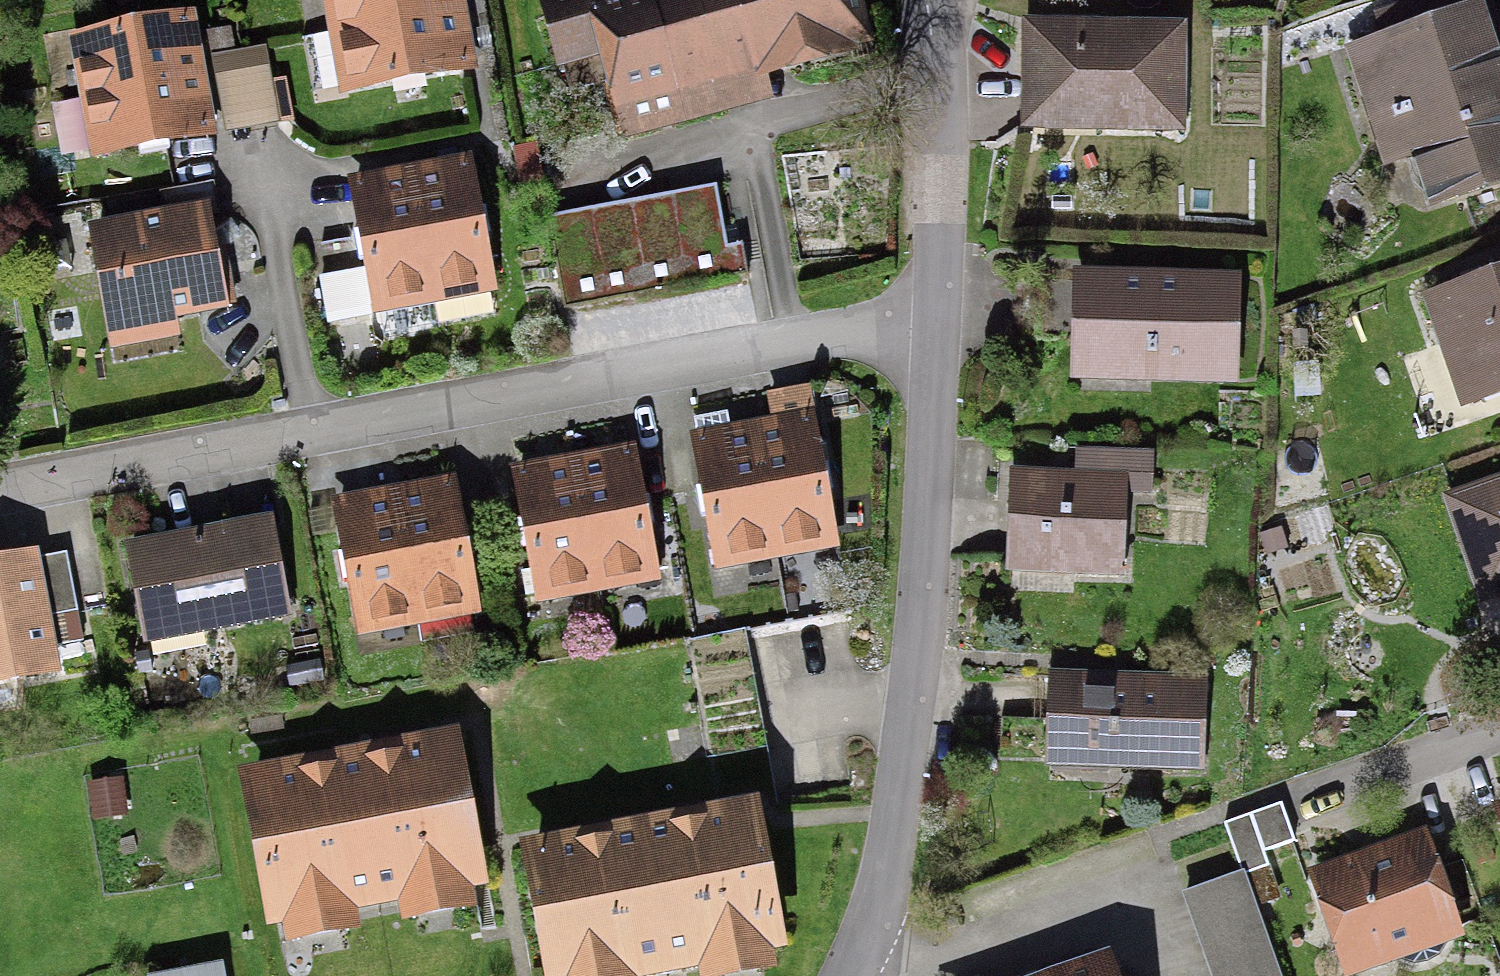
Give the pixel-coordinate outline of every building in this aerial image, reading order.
[(345,93),(475,70),(467,24),(462,0),(328,0),(345,93)] [(621,142),(754,108),(747,83),(874,50),(861,0),(538,0),(558,75),(601,64),(621,142)] [(1430,200),(1499,178),(1499,79),(1498,74),(1499,73),(1499,47),(1485,0),(1450,0),(1387,20),(1394,42),(1355,54),(1392,170),(1418,162),(1430,200)] [(1030,127),(1178,129),(1179,31),(1032,29),(1030,127)] [(208,126),(200,88),(196,67),(189,30),(89,50),(108,146),(208,126)] [(492,290),(468,161),(426,169),(399,174),(353,183),(376,311),(492,290)] [(719,187),(547,216),(563,311),(749,280),(743,243),(728,246),(719,187)] [(237,306),(228,251),(218,253),(210,206),(89,227),(110,351),(181,339),(178,322),(228,314),(227,307),(237,306)] [(323,281),(332,321),(374,311),(365,271),(323,281)] [(1242,276),(1074,272),(1071,384),(1239,388),(1242,276)] [(1430,298),(1467,408),(1499,397),(1499,275),(1430,298)] [(772,425),(763,427),(742,431),(699,438),(721,562),(833,542),(806,395),(768,402),(772,425)] [(1324,439),(1321,423),(1300,427),(1303,443),(1324,439)] [(1075,473),(1009,471),(1006,575),(1125,578),(1127,496),(1153,497),(1154,452),(1076,450),(1075,473)] [(543,595),(653,576),(631,452),(583,460),(564,464),(521,471),(543,595)] [(450,484),(405,492),(384,496),(339,504),(362,629),(473,609),(450,484)] [(1455,506),(1484,592),(1499,587),(1499,491),(1455,506)] [(290,620),(272,519),(126,545),(144,646),(290,620)] [(0,559),(0,688),(61,677),(56,650),(85,645),(68,553),(41,558),(40,552),(0,559)] [(1204,774),(1207,678),(1048,674),(1046,770),(1204,774)] [(489,893),(461,734),(237,774),(266,933),(282,930),(286,951),(361,938),(357,916),(398,909),(402,930),(480,916),(476,895),(489,893)] [(543,975),(692,975),(699,975),(778,975),(774,957),(788,954),(759,802),(518,848),(543,975)] [(1267,854),(1296,844),(1282,805),(1225,825),(1242,876),(1245,875),(1258,910),(1284,901),(1267,854)] [(1455,935),(1423,841),(1319,877),(1351,971),(1455,935)] [(1183,896),(1211,975),(1281,975),(1258,910),(1245,875),(1242,876),(1183,896)] [(1110,956),(1052,975),(1117,975),(1110,956)] [(223,966),(168,975),(225,975),(223,966)]
